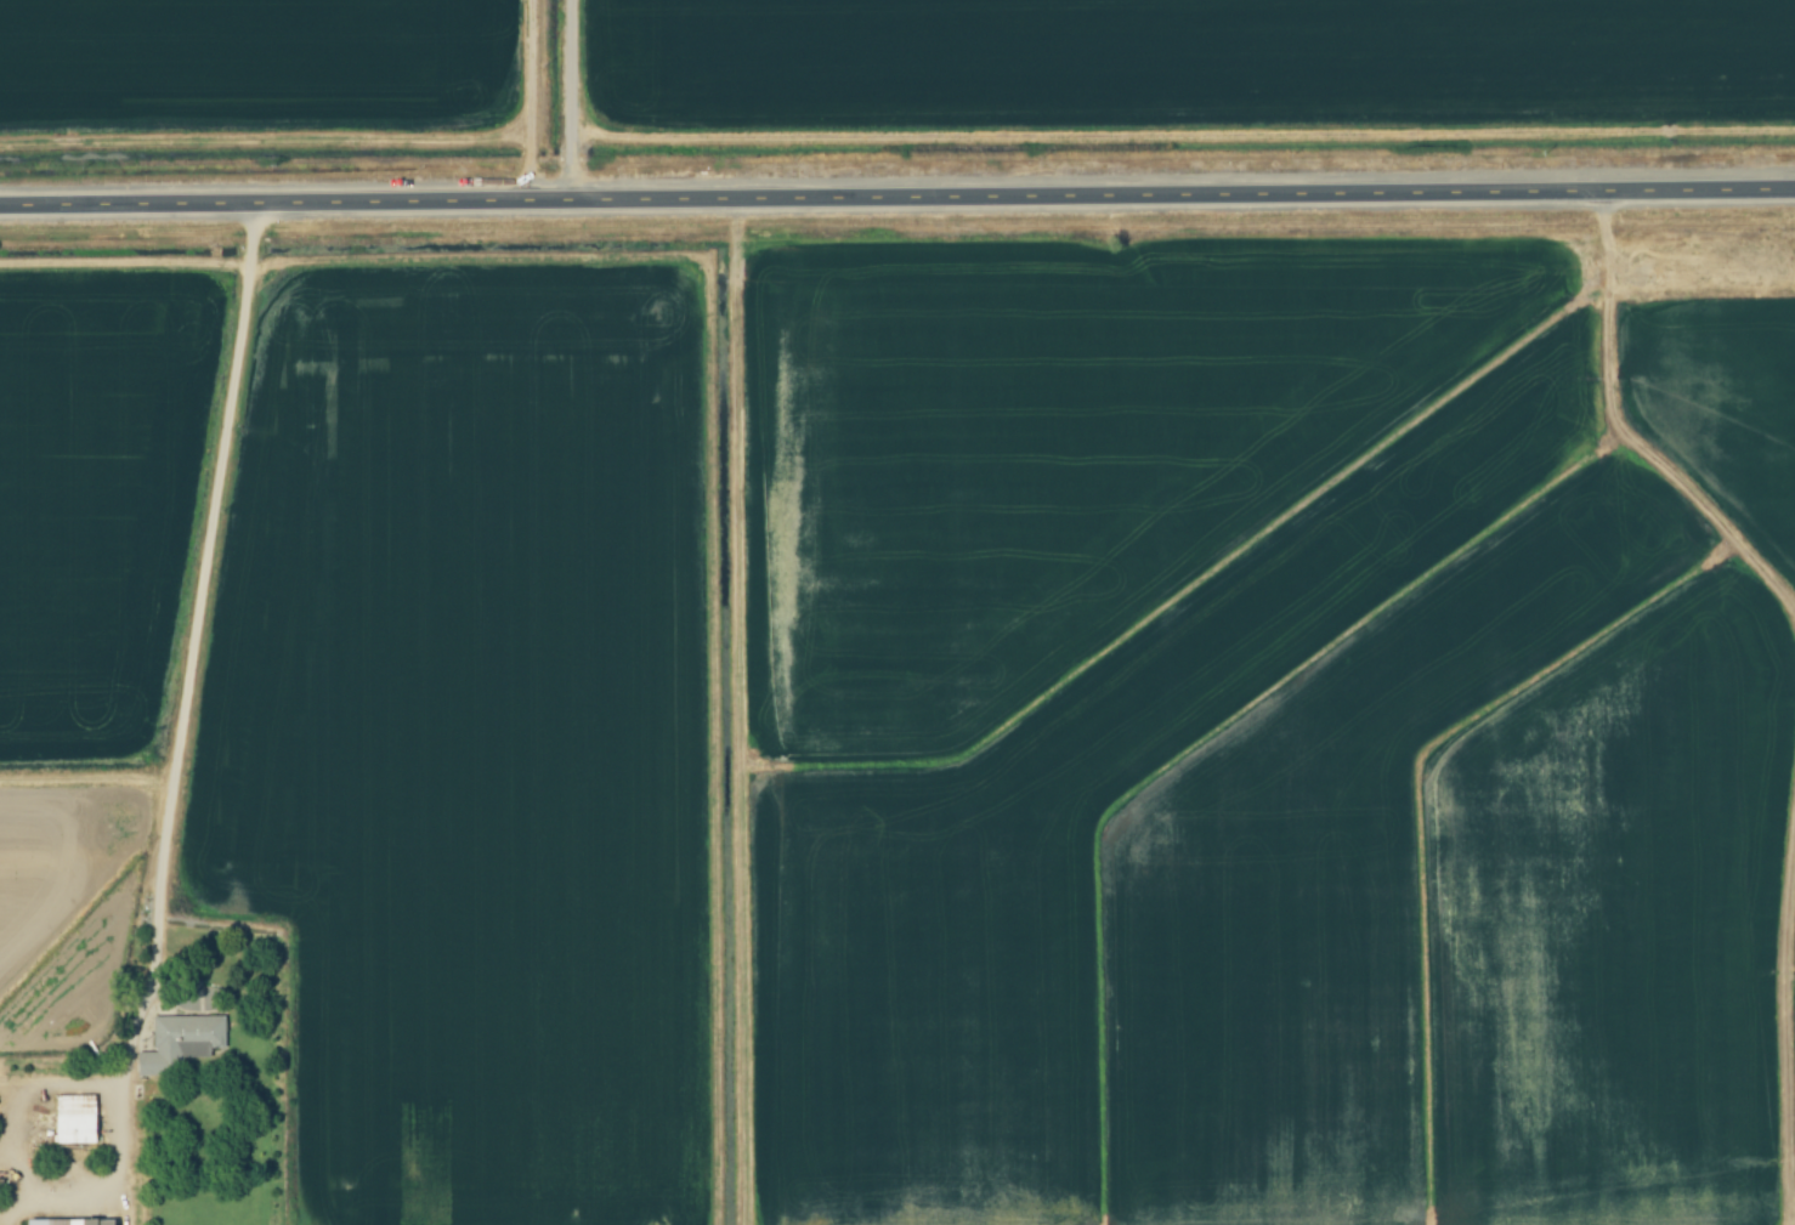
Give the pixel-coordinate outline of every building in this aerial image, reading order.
[(223,1014),(152,1015),(153,1051),(137,1051),(137,1073),(182,1072),(182,1055),(223,1055),(223,1014)] [(54,1095),(54,1143),(94,1143),(93,1094),(54,1095)]
